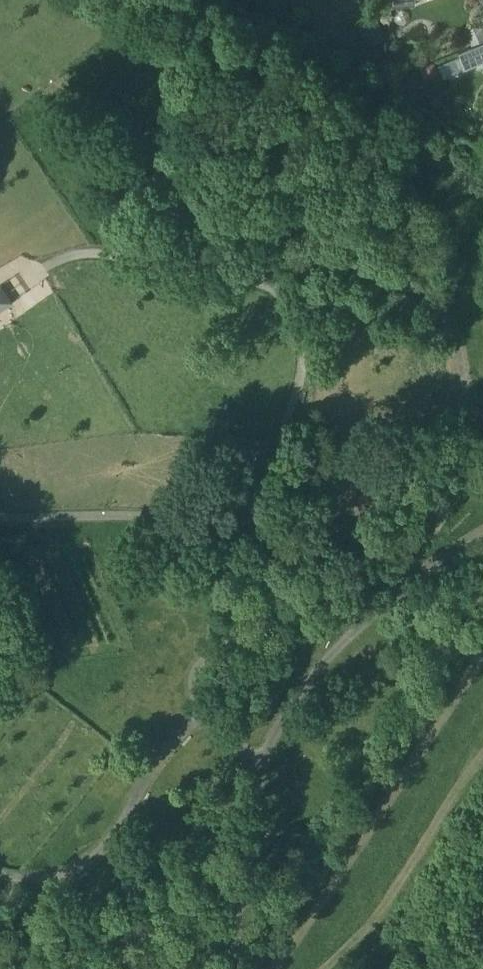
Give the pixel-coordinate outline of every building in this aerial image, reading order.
[(387,34),(376,21),(362,33),(372,46),(387,34)] [(459,52),(466,68),(482,60),(482,42),(459,52)] [(0,284),(0,311),(13,303),(0,284)]
